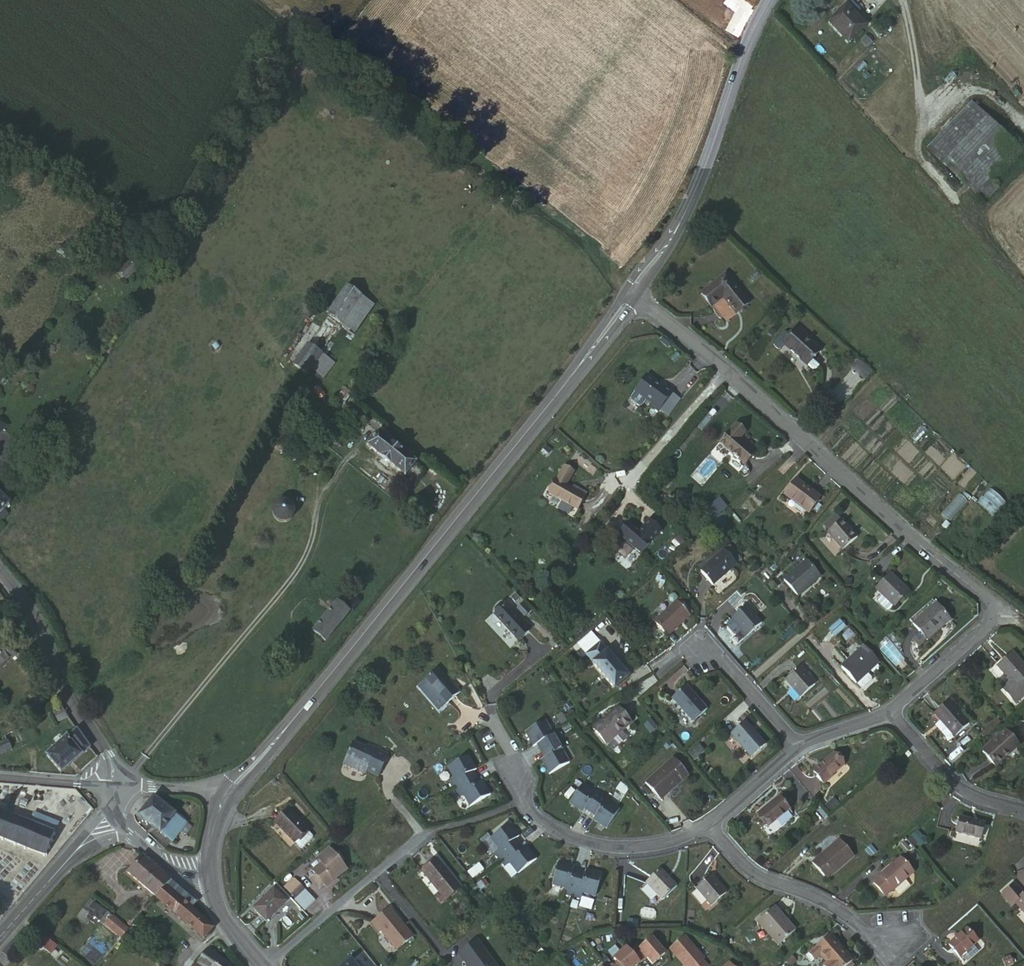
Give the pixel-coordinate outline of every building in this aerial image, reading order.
[(861,30),(841,9),(822,26),(842,48),(861,30)] [(983,206),(996,193),(990,187),(1022,155),(972,106),(928,152),(983,206)] [(55,250),(61,254),(67,247),(60,242),(55,250)] [(67,247),(61,254),(77,263),(82,255),(67,247)] [(128,259),(116,269),(126,281),(138,270),(128,259)] [(733,301),(747,318),(756,311),(732,282),(706,302),(717,314),(729,305),(733,301)] [(347,285),(326,313),(339,322),(359,294),(347,285)] [(743,321),(747,318),(733,301),(729,305),(743,321)] [(331,330),(318,321),(283,370),(297,381),(312,359),(311,359),(331,330)] [(800,343),(792,350),(815,373),(829,358),(806,336),(800,343)] [(789,354),(792,350),(800,343),(797,340),(792,339),(783,347),(782,351),(785,354),(789,354)] [(860,359),(850,367),(863,381),(872,373),(860,359)] [(338,385),(351,369),(343,363),(330,378),(338,385)] [(656,408),(660,404),(661,402),(652,395),(650,397),(635,384),(623,398),(623,399),(618,404),(618,407),(625,413),(629,413),(633,408),(638,412),(635,415),(644,422),(645,421),(653,428),(664,414),(656,408)] [(872,390),(826,443),(931,541),(981,490),(872,390)] [(314,402),(307,392),(302,396),(309,406),(314,402)] [(342,400),(335,394),(325,405),(330,408),(332,405),(335,408),(342,400)] [(668,411),(660,404),(656,408),(664,414),(668,411)] [(7,427),(10,423),(2,414),(0,417),(0,434),(7,427)] [(746,456),(739,450),(736,453),(729,446),(736,438),(726,428),(709,449),(734,471),(746,456)] [(383,451),(368,438),(358,450),(374,462),(372,464),(380,471),(381,468),(398,482),(407,470),(391,457),(393,455),(385,448),(383,451)] [(741,447),(739,450),(746,456),(748,453),(741,447)] [(568,515),(576,502),(567,496),(557,490),(566,476),(557,471),(540,499),(568,515)] [(587,490),(574,482),(570,488),(571,489),(567,496),(576,502),(578,499),(580,501),(587,490)] [(808,505),(784,485),(773,500),(796,520),(808,505)] [(993,518),(1007,504),(991,489),(978,502),(993,518)] [(11,503),(0,492),(0,514),(6,509),(8,512),(11,509),(8,506),(11,503)] [(264,514),(263,520),(266,525),(270,528),(275,529),(280,528),(285,523),(285,517),(285,513),(282,509),(277,507),(270,508),(266,511),(264,514)] [(847,542),(830,524),(817,538),(834,556),(847,542)] [(634,540),(622,528),(610,541),(617,547),(610,554),(610,557),(616,562),(619,562),(627,553),(634,560),(646,546),(637,537),(634,540)] [(716,549),(711,553),(723,568),(728,564),(716,549)] [(711,553),(687,573),(699,588),(723,568),(711,553)] [(807,582),(793,568),(772,588),(786,603),(807,582)] [(901,593),(880,574),(866,589),(874,598),(870,603),(870,605),(878,613),(881,613),(885,608),(887,609),(901,593)] [(725,575),(715,586),(720,591),(731,581),(725,575)] [(656,640),(678,617),(665,604),(642,626),(656,640)] [(342,618),(351,610),(346,605),(338,613),(342,618)] [(316,644),(338,618),(326,608),(303,634),(316,644)] [(525,615),(518,608),(513,612),(519,619),(525,615)] [(524,636),(501,609),(489,620),(512,646),(524,636)] [(941,625),(926,609),(904,630),(912,639),(905,646),(911,652),(918,645),(919,646),(941,625)] [(750,632),(734,613),(720,625),(736,644),(750,632)] [(836,631),(831,625),(820,633),(826,640),(836,631)] [(0,634),(0,665),(15,656),(0,634)] [(604,691),(619,680),(588,640),(573,651),(604,691)] [(868,665),(855,650),(832,671),(845,686),(846,686),(850,691),(854,691),(861,684),(861,681),(857,676),(868,665)] [(1021,680),(1003,658),(987,672),(1005,694),(1021,680)] [(427,673),(415,683),(438,710),(451,698),(441,687),(439,689),(427,673)] [(804,691),(788,673),(774,686),(790,703),(804,691)] [(696,715),(676,692),(662,705),(681,728),(696,715)] [(958,726),(938,702),(924,715),(944,738),(958,726)] [(623,723),(609,708),(583,731),(597,747),(623,723)] [(510,716),(516,729),(530,722),(523,709),(510,716)] [(61,721),(53,710),(44,716),(50,727),(61,721)] [(533,752),(553,740),(549,733),(544,737),(536,723),(519,733),(525,747),(530,745),(533,752)] [(755,752),(735,729),(720,742),(740,766),(755,752)] [(85,747),(72,731),(67,735),(64,731),(57,737),(60,741),(43,755),(56,771),(85,747)] [(1004,752),(993,737),(970,756),(981,771),(1004,752)] [(5,740),(0,743),(0,757),(10,751),(5,740)] [(557,747),(553,740),(533,752),(537,758),(533,761),(540,773),(557,763),(551,750),(557,747)] [(698,744),(688,754),(695,761),(705,751),(698,744)] [(371,782),(382,760),(363,750),(362,752),(347,745),(336,767),(357,777),(358,775),(371,782)] [(832,768),(823,757),(802,776),(812,789),(821,781),(820,779),(832,768)] [(447,795),(466,784),(463,779),(468,776),(461,763),(442,772),(448,785),(444,788),(447,795)] [(636,785),(649,803),(680,782),(666,763),(636,785)] [(469,791),(466,784),(447,795),(450,801),(455,798),(462,811),(480,802),(474,788),(469,791)] [(152,792),(136,811),(174,841),(189,821),(152,792)] [(579,815),(587,820),(598,800),(591,795),(588,801),(576,793),(564,811),(576,819),(579,815)] [(780,810),(768,796),(747,814),(757,827),(780,810)] [(598,800),(587,820),(592,823),(590,826),(602,835),(613,817),(602,809),(605,804),(598,800)] [(288,847),(304,834),(286,812),(270,823),(288,847)] [(51,822),(28,813),(24,825),(20,823),(21,820),(16,820),(16,821),(6,818),(7,816),(3,814),(2,817),(0,816),(0,840),(7,843),(6,845),(10,847),(11,844),(17,847),(16,849),(21,850),(21,848),(36,854),(36,856),(41,856),(41,853),(39,852),(41,849),(43,850),(44,848),(41,846),(43,842),(46,843),(46,841),(44,839),(46,836),(48,836),(49,833),(47,832),(51,822)] [(969,828),(944,820),(941,835),(966,842),(969,828)] [(486,862),(491,867),(509,853),(504,848),(508,844),(499,833),(482,847),(491,858),(486,862)] [(311,842),(304,834),(288,847),(294,854),(311,842)] [(841,853),(828,838),(802,861),(815,877),(841,853)] [(327,882),(329,880),(330,881),(340,874),(334,867),(337,865),(331,858),(329,860),(323,853),(311,862),(315,867),(306,875),(309,879),(304,884),(311,893),(317,889),(319,892),(329,884),(327,882)] [(509,853),(491,867),(496,873),(501,870),(510,882),(527,868),(517,856),(514,859),(509,853)] [(879,891),(899,874),(885,857),(864,874),(866,877),(859,882),(870,896),(877,889),(879,891)] [(162,885),(134,862),(121,878),(149,902),(162,885)] [(449,884),(433,864),(418,877),(434,897),(449,884)] [(667,886),(651,868),(636,881),(653,899),(667,886)] [(561,903),(569,904),(574,882),(567,880),(568,875),(555,870),(549,893),(563,896),(561,903)] [(574,882),(569,904),(575,906),(577,900),(591,903),(596,881),(581,878),(580,884),(574,882)] [(714,897),(698,879),(684,890),(700,909),(714,897)] [(280,897),(289,888),(285,884),(276,893),(280,897)] [(162,885),(149,902),(195,941),(201,933),(202,931),(182,914),(188,907),(162,885)] [(296,896),(289,888),(280,897),(286,904),(296,896)] [(1001,888),(990,897),(989,900),(998,909),(1001,906),(1021,929),(1023,926),(1023,906),(1015,895),(1011,899),(1001,888)] [(277,906),(266,894),(246,914),(258,926),(277,906)] [(298,919),(310,908),(298,895),(287,906),(298,919)] [(93,901),(83,916),(97,926),(108,911),(93,901)] [(784,933),(763,909),(745,925),(766,949),(784,933)] [(120,939),(129,928),(112,914),(103,924),(120,939)] [(406,943),(384,915),(366,928),(373,938),(374,937),(390,956),(406,943)] [(157,929),(152,928),(151,931),(151,936),(153,938),(161,937),(160,934),(159,931),(157,929)] [(963,944),(953,931),(934,948),(944,960),(963,944)] [(653,934),(632,952),(642,963),(647,959),(652,964),(667,951),(653,934)] [(669,948),(685,965),(711,965),(685,935),(669,948)] [(808,956),(822,944),(817,937),(802,948),(808,956)] [(0,946),(0,960),(10,948),(2,943),(0,946)] [(451,957),(457,965),(485,965),(469,944),(451,957)] [(822,944),(808,956),(811,960),(807,964),(808,965),(828,965),(836,960),(822,944)] [(606,963),(609,965),(638,965),(642,963),(632,952),(627,946),(606,963)] [(811,960),(808,956),(802,948),(797,953),(807,964),(811,960)] [(215,963),(202,954),(195,965),(213,965),(215,963)]
